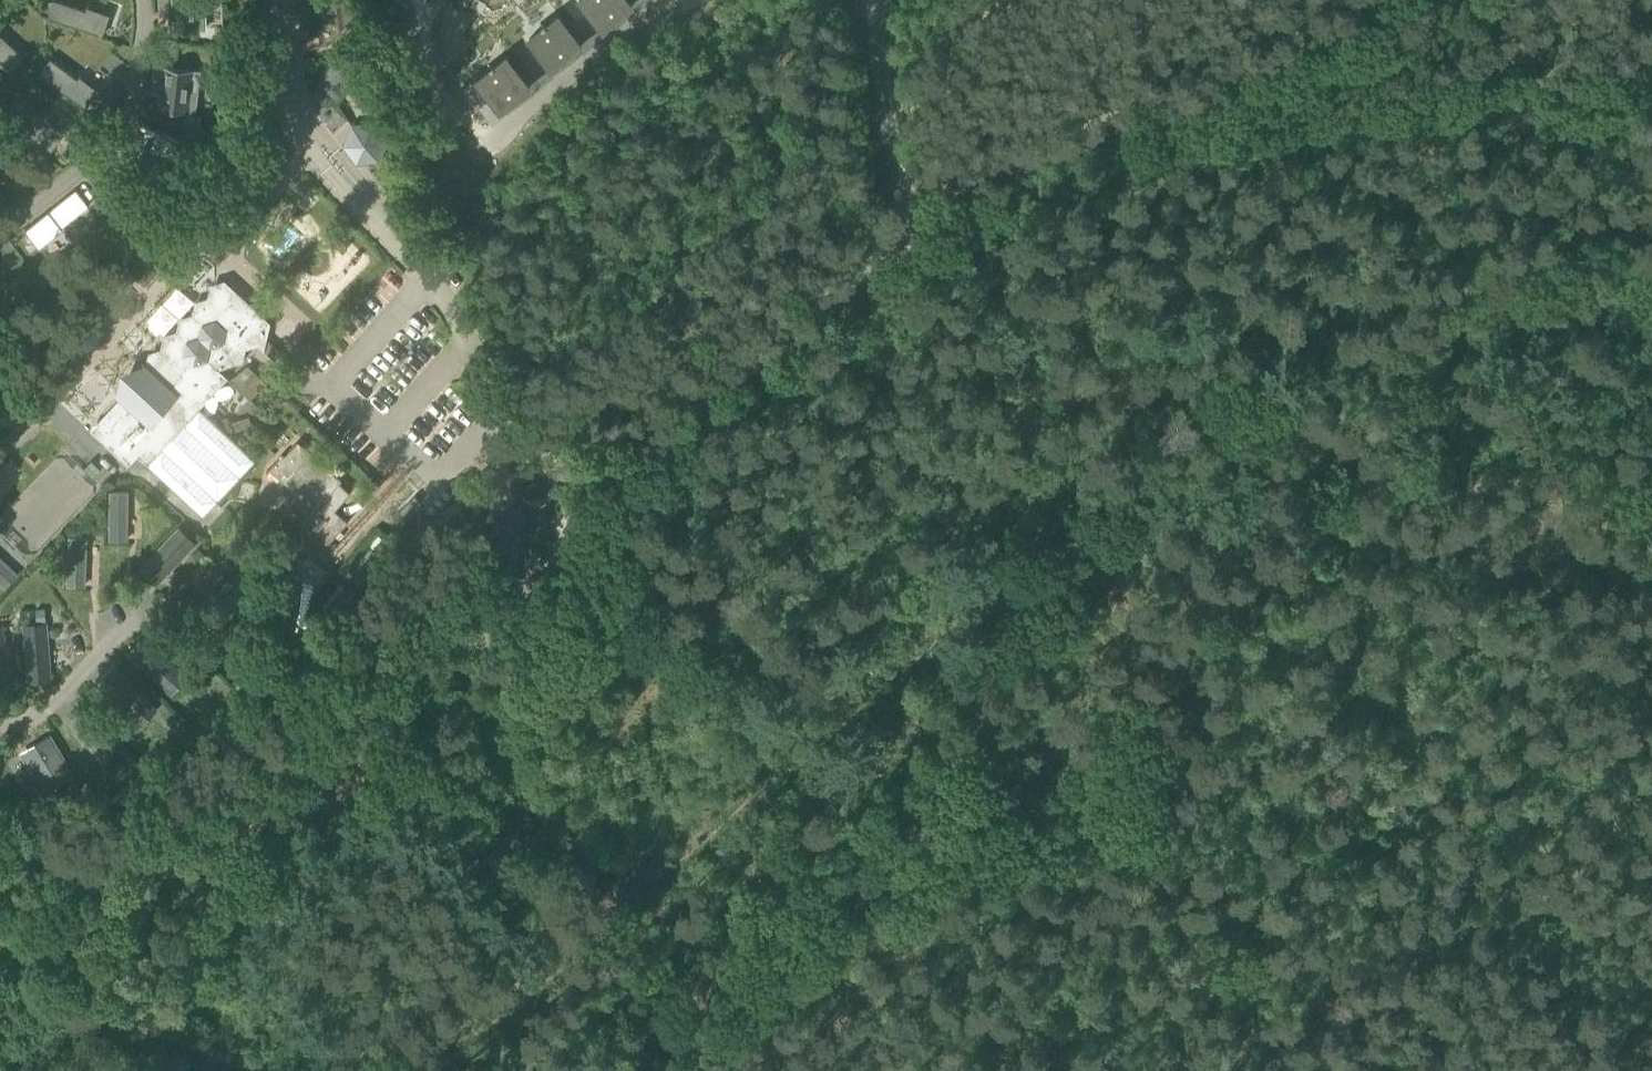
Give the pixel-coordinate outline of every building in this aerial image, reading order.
[(49,15),(104,35),(110,18),(59,0),(54,0),(49,15)] [(160,16),(169,15),(169,31),(208,29),(207,8),(200,8),(199,0),(159,0),(160,16)] [(635,0),(587,0),(608,27),(638,4),(635,0)] [(583,45),(560,15),(549,24),(547,21),(543,24),(545,26),(531,38),(554,68),(583,45)] [(13,69),(25,56),(0,33),(0,57),(13,69)] [(51,58),(40,72),(87,107),(98,93),(51,58)] [(522,88),(499,58),(487,67),(486,65),(482,67),(484,70),(469,81),(493,111),(522,88)] [(155,66),(152,91),(162,93),(161,106),(195,110),(197,91),(191,90),(193,70),(155,66)] [(17,100),(6,114),(53,150),(64,135),(17,100)] [(186,124),(201,126),(203,114),(187,112),(186,124)] [(141,121),(125,151),(142,161),(149,148),(179,164),(189,146),(141,121)] [(377,156),(383,140),(372,127),(355,129),(349,145),(360,158),(377,156)] [(78,188),(26,229),(39,246),(91,205),(78,188)] [(48,265),(38,272),(45,281),(54,273),(48,265)] [(219,306),(210,297),(202,299),(195,301),(193,318),(179,318),(178,327),(176,336),(162,338),(161,351),(146,354),(145,366),(134,376),(113,395),(120,400),(103,419),(97,425),(94,426),(92,432),(129,466),(140,456),(147,464),(150,466),(203,516),(255,462),(201,408),(228,379),(220,370),(228,367),(252,388),(262,377),(244,360),(246,349),(257,346),(265,349),(268,334),(271,322),(261,313),(239,292),(231,301),(219,306)] [(75,318),(69,325),(67,334),(70,343),(77,349),(87,351),(96,347),(102,339),(103,329),(99,321),(92,316),(83,315),(75,318)] [(236,430),(253,425),(250,416),(234,421),(236,430)] [(270,470),(298,495),(287,509),(316,535),(318,532),(330,542),(349,521),(336,510),(352,492),(340,482),(343,479),(307,448),(303,452),(295,445),(284,454),(270,470)] [(110,540),(129,540),(130,491),(111,490),(110,540)] [(180,526),(139,569),(156,585),(197,543),(180,526)] [(69,536),(67,585),(86,586),(89,537),(69,536)] [(209,557),(199,547),(192,554),(202,564),(209,557)] [(19,575),(0,557),(0,583),(6,589),(19,575)] [(197,584),(180,601),(222,642),(239,625),(197,584)] [(47,622),(46,607),(35,608),(36,623),(47,622)] [(32,623),(31,608),(21,609),(22,624),(32,623)] [(48,622),(23,624),(28,683),(53,681),(48,622)] [(0,624),(0,685),(13,683),(4,624),(0,624)] [(189,677),(147,637),(129,655),(172,695),(189,677)] [(116,668),(99,686),(141,727),(158,709),(116,668)] [(246,677),(237,687),(244,693),(253,683),(246,677)] [(235,689),(226,699),(233,705),(242,695),(235,689)] [(20,753),(45,794),(77,775),(52,733),(20,753)] [(77,798),(89,791),(82,779),(70,787),(77,798)]
